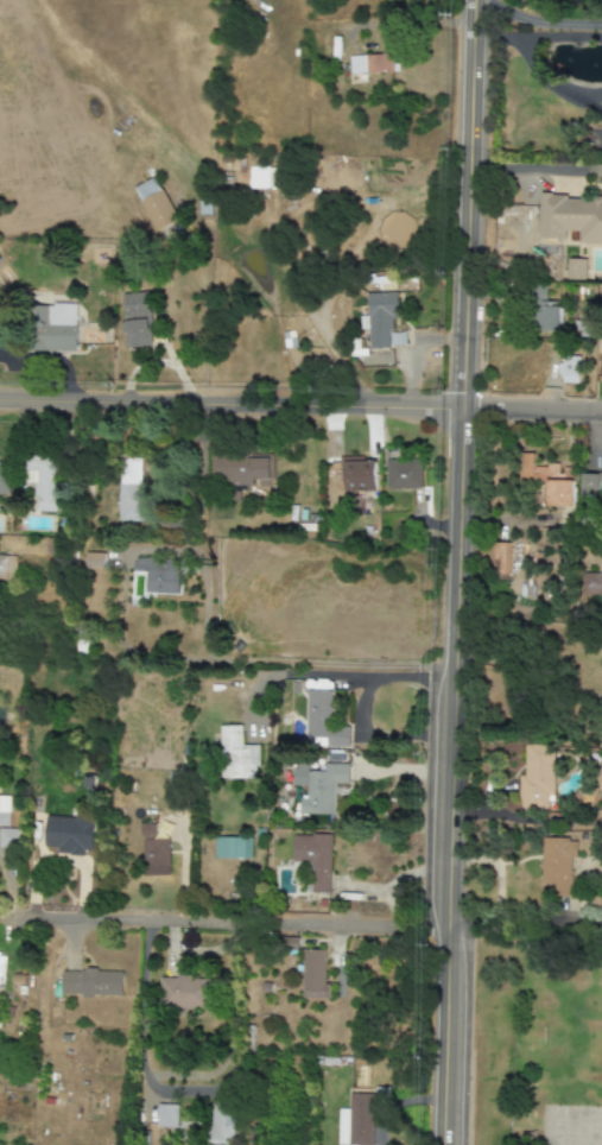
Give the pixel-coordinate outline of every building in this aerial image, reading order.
[(349,53),(349,83),(367,83),(367,71),(399,70),(399,53),(349,53)] [(390,73),(371,74),(372,79),(376,79),(377,84),(390,83),(390,73)] [(220,154),(220,163),(222,163),(222,170),(229,170),(230,164),(232,162),(232,154),(220,154)] [(237,157),(245,157),(245,162),(247,162),(247,172),(243,172),(243,175),(241,173),(237,172),(237,157)] [(274,168),(248,167),(248,188),(274,189),(274,168)] [(134,189),(154,177),(179,220),(156,230),(140,202),(134,189)] [(536,240),(601,243),(601,192),(538,189),(536,240)] [(199,200),(198,213),(211,213),(211,201),(199,200)] [(587,258),(566,258),(566,279),(587,279),(587,258)] [(547,283),(546,299),(505,298),(506,281),(547,283)] [(122,292),(123,318),(152,317),(151,291),(122,292)] [(368,293),(369,316),(361,316),(362,329),(369,328),(370,349),(391,349),(391,331),(393,331),(393,317),(398,317),(397,292),(368,293)] [(562,325),(537,324),(539,304),(563,305),(562,325)] [(77,306),(76,352),(36,349),(37,305),(77,306)] [(125,321),(128,348),(154,344),(152,317),(125,321)] [(367,339),(362,339),(361,331),(351,333),(354,355),(367,354),(367,339)] [(563,356),(563,363),(557,363),(557,374),(563,374),(563,382),(595,382),(595,356),(563,356)] [(575,507),(575,468),(561,468),(561,465),(535,464),(535,453),(520,453),(520,481),(549,482),(548,507),(575,507)] [(35,512),(58,512),(60,458),(26,456),(25,483),(36,483),(35,512)] [(268,456),(210,456),(210,485),(255,484),(255,487),(269,487),(268,456)] [(143,459),(119,458),(118,521),(142,521),(143,459)] [(421,489),(421,459),(385,460),(386,490),(421,489)] [(375,492),(374,461),(346,461),(347,492),(375,492)] [(9,495),(9,462),(0,462),(0,495),(9,495)] [(599,496),(599,475),(582,474),(581,495),(599,496)] [(510,575),(511,544),(492,544),(491,574),(510,575)] [(105,553),(86,553),(85,570),(104,570),(105,553)] [(0,556),(0,580),(17,580),(16,555),(0,556)] [(146,572),(145,594),(179,595),(181,561),(133,559),(132,572),(146,572)] [(601,595),(601,573),(584,572),(583,595),(601,595)] [(331,691),(306,691),(305,739),(325,740),(325,746),(348,747),(349,715),(342,715),(341,725),(330,725),(331,691)] [(242,726),(221,727),(222,780),(259,779),(258,745),(243,745),(242,726)] [(524,744),(524,776),(518,774),(518,798),(521,797),(520,812),(547,812),(547,797),(553,797),(553,791),(555,745),(524,744)] [(10,798),(0,798),(0,828),(10,828),(10,798)] [(93,855),(95,818),(47,816),(45,847),(57,848),(57,854),(93,855)] [(156,824),(141,824),(141,866),(169,867),(170,837),(155,837),(156,824)] [(21,849),(22,830),(0,829),(0,848),(21,849)] [(331,835),(293,834),(292,862),(310,862),(309,893),(330,893),(331,835)] [(213,858),(251,860),(251,839),(214,837),(213,858)] [(541,837),(540,896),(572,896),(572,839),(541,837)] [(325,950),(303,950),(303,999),(330,999),(330,984),(325,984),(325,950)] [(122,997),(122,972),(61,970),(61,995),(122,997)] [(208,1009),(209,978),(161,977),(160,1007),(208,1009)] [(349,1094),(349,1109),(338,1109),(337,1144),(373,1144),(374,1094),(349,1094)] [(236,1102),(211,1102),(211,1144),(235,1144),(236,1102)] [(157,1127),(178,1127),(178,1106),(158,1105),(157,1127)]
